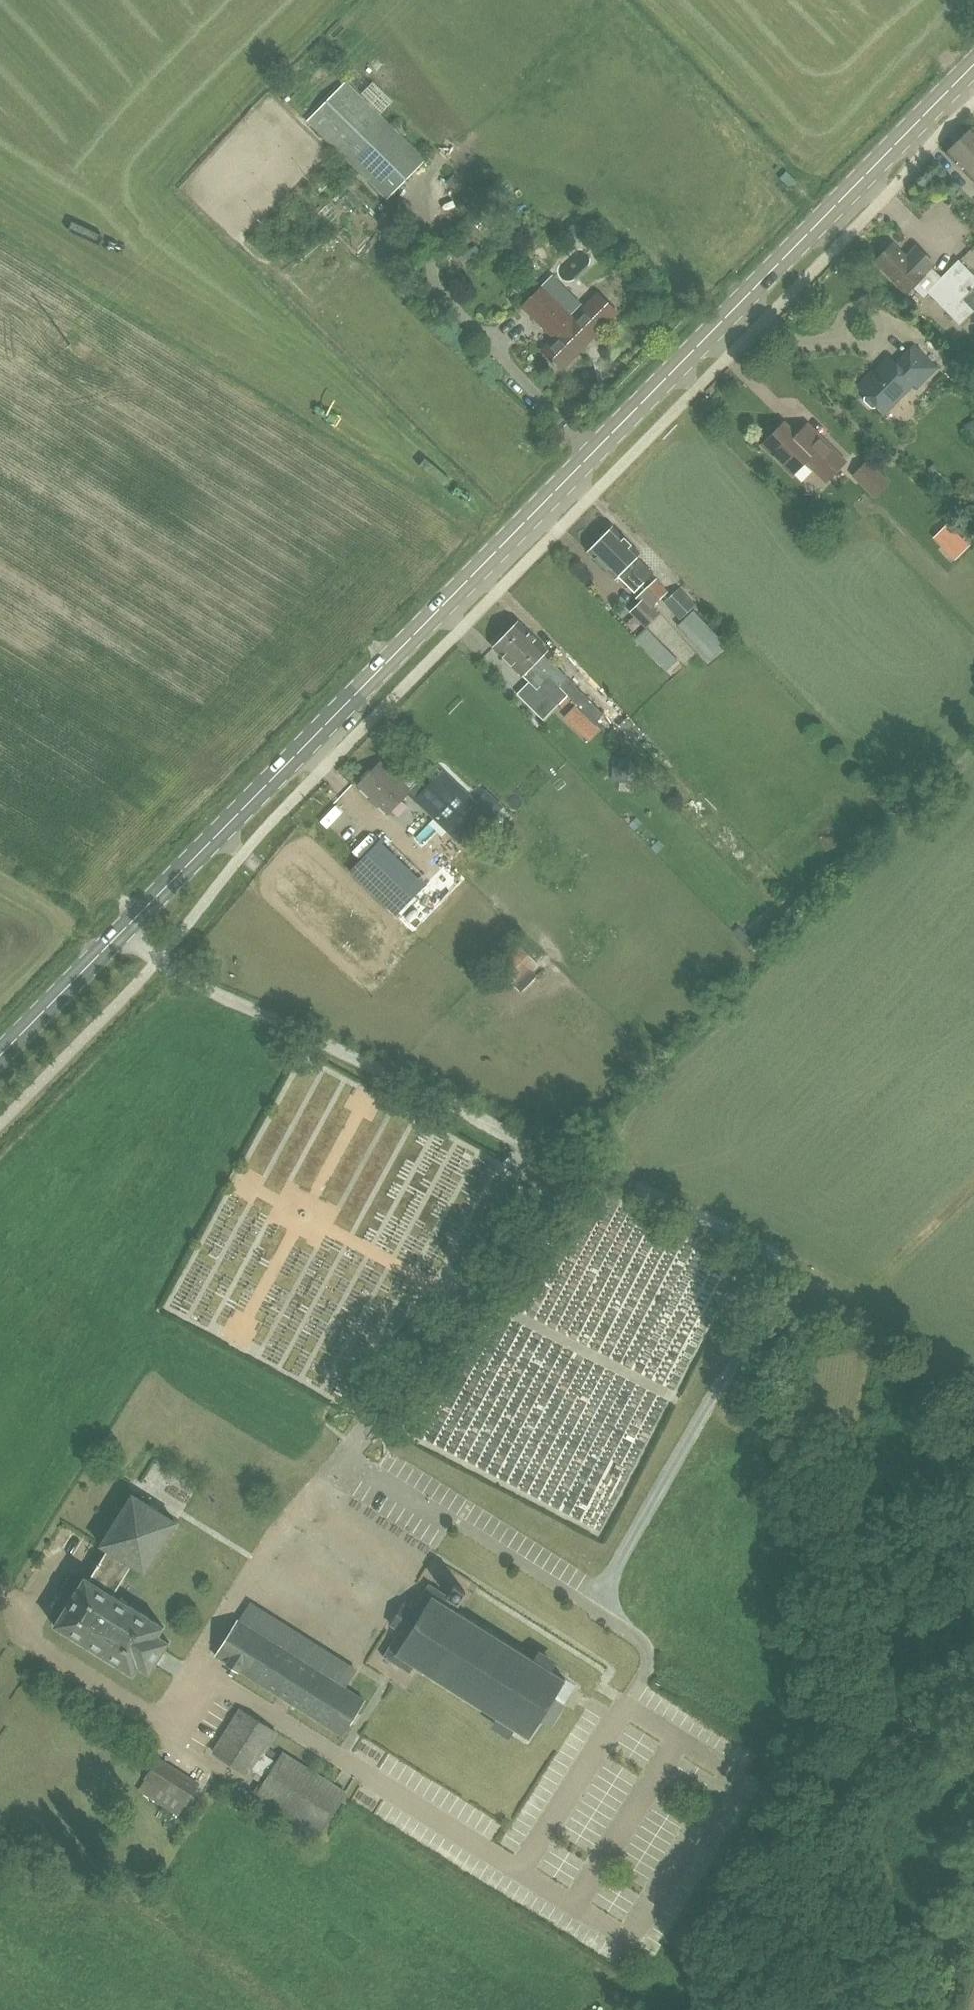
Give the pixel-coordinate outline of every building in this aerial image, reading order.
[(307,120),(387,199),(427,159),(347,80),(307,120)] [(972,127),(959,140),(973,156),(973,129),(972,127)] [(959,140),(946,153),(973,181),(973,156),(959,140)] [(454,175),(447,182),(470,205),(478,198),(454,175)] [(936,263),(924,250),(912,262),(894,243),(875,261),(906,293),(913,286),(923,296),(927,292),(960,324),(973,310),(962,299),(973,287),(973,275),(959,260),(942,277),(932,266),(936,263)] [(616,312),(597,293),(571,319),(541,289),(523,306),(554,336),(540,350),(561,371),(584,348),(583,346),(616,312)] [(873,370),(857,386),(866,395),(864,398),(864,401),(871,408),(875,408),(888,395),(894,402),(898,401),(904,395),(904,392),(913,383),(918,388),(938,368),(915,345),(896,365),(890,358),(875,373),(873,370)] [(795,435),(784,423),(763,444),(792,474),(805,461),(826,481),(845,462),(806,424),(795,435)] [(868,459),(854,474),(875,494),(889,479),(868,459)] [(948,522),(939,532),(948,541),(943,547),(955,559),(970,544),(948,522)] [(612,526),(599,539),(644,582),(654,573),(637,556),(640,553),(612,526)] [(644,582),(599,539),(587,552),(615,579),(617,576),(634,593),(644,582)] [(648,586),(660,598),(667,592),(655,579),(648,586)] [(654,605),(660,598),(648,586),(636,597),(639,600),(628,611),(646,629),(661,612),(654,605)] [(664,602),(680,619),(693,606),(678,589),(664,602)] [(726,646),(693,611),(678,625),(711,660),(726,646)] [(518,621),(506,634),(564,696),(567,693),(596,721),(603,713),(543,654),(547,650),(518,621)] [(677,659),(647,628),(635,640),(665,671),(677,659)] [(540,686),(557,703),(564,696),(506,634),(493,647),(522,676),(522,675),(537,689),(540,686)] [(578,720),(585,712),(576,704),(569,711),(578,720)] [(627,782),(630,763),(618,761),(616,773),(620,774),(619,781),(627,782)] [(410,791),(381,763),(360,785),(389,813),(410,791)] [(429,786),(416,800),(436,819),(434,821),(447,833),(448,831),(462,817),(476,803),(475,802),(464,791),(462,792),(442,772),(429,786)] [(357,822),(337,836),(343,844),(363,830),(357,822)] [(379,843),(351,872),(395,914),(423,884),(379,843)] [(529,966),(533,970),(540,963),(521,945),(499,970),(514,983),(529,966)] [(101,1544),(107,1548),(89,1578),(85,1575),(54,1624),(133,1674),(138,1666),(150,1673),(169,1641),(158,1635),(164,1625),(114,1594),(133,1565),(144,1572),(176,1522),(133,1494),(101,1544)] [(390,1625),(400,1631),(383,1656),(410,1674),(415,1666),(497,1718),(491,1726),(509,1738),(515,1729),(529,1739),(541,1720),(552,1727),(566,1705),(555,1698),(566,1680),(551,1670),(558,1660),(539,1648),(533,1658),(452,1608),(456,1601),(459,1603),(467,1591),(455,1584),(448,1595),(430,1583),(414,1608),(404,1602),(390,1625)] [(215,1655),(342,1735),(364,1700),(238,1620),(215,1655)] [(282,1752),(277,1761),(263,1753),(277,1731),(240,1708),(214,1751),(250,1774),(253,1769),(266,1778),(256,1794),(320,1834),(346,1792),(282,1752)] [(146,1779),(187,1804),(199,1784),(158,1759),(146,1779)]
